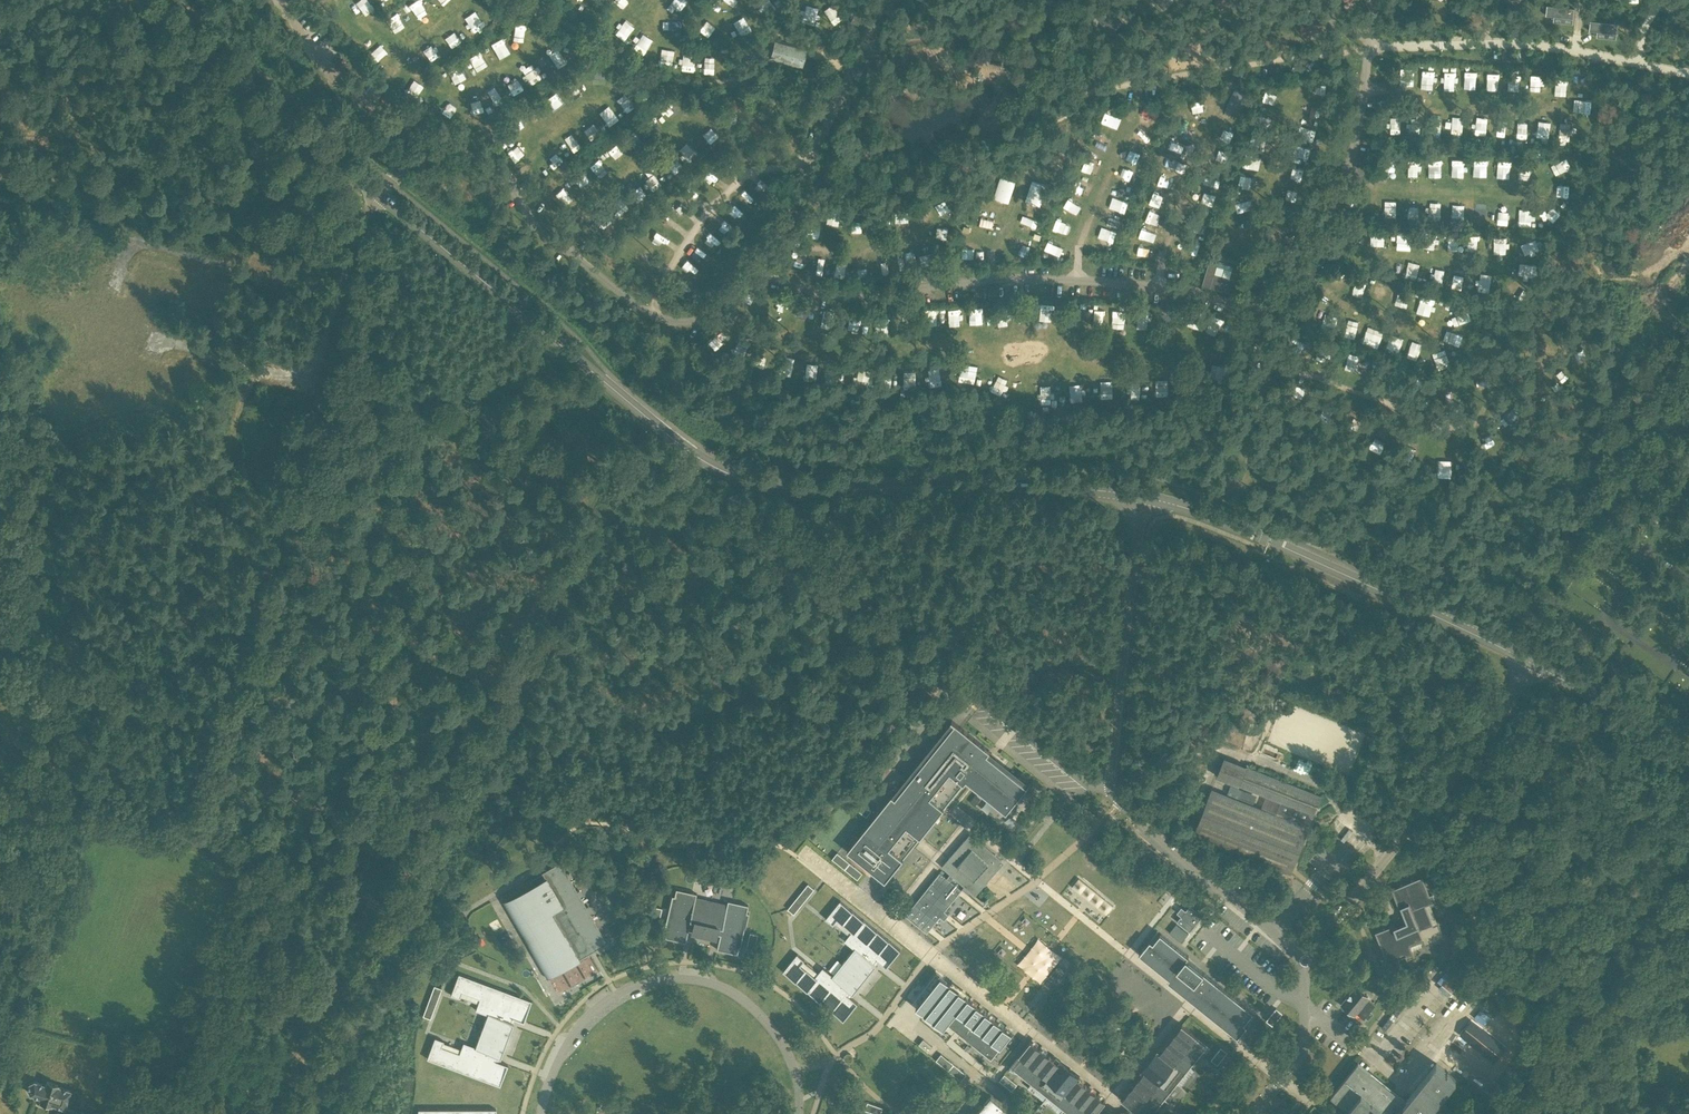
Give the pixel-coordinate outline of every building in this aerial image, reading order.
[(1164,9),(1172,0),(1155,0),(1164,9)] [(1122,21),(1107,5),(1095,17),(1112,32),(1122,21)] [(1547,5),(1546,15),(1573,18),(1574,8),(1547,5)] [(854,14),(851,21),(857,24),(861,17),(854,14)] [(1304,33),(1321,29),(1318,15),(1301,18),(1304,33)] [(1591,21),(1590,31),(1616,34),(1617,24),(1591,21)] [(109,58),(117,49),(111,44),(103,53),(109,58)] [(980,71),(975,75),(980,81),(985,77),(980,71)] [(1234,88),(1227,102),(1241,108),(1248,94),(1234,88)] [(1209,257),(1200,287),(1209,290),(1230,294),(1233,294),(1242,266),(1209,257)] [(960,653),(954,648),(944,660),(950,665),(960,653)] [(980,671),(970,663),(965,669),(975,677),(980,671)] [(991,681),(985,676),(980,681),(987,686),(991,681)] [(1005,684),(999,679),(991,690),(992,691),(993,692),(996,694),(1005,684)] [(892,794),(847,850),(886,881),(914,846),(910,843),(913,839),(917,834),(921,837),(971,774),(974,777),(978,780),(974,785),(1007,812),(1030,782),(1029,781),(1026,785),(995,759),(993,761),(986,755),(990,750),(952,720),(951,721),(955,723),(896,797),(892,794)] [(1308,827),(1316,807),(1321,796),(1224,757),(1217,776),(1240,785),(1266,796),(1261,808),(1252,804),(1225,794),(1212,789),(1194,834),(1291,873),(1301,848),(1309,827),(1308,827)] [(1228,786),(1225,794),(1252,804),(1254,797),(1228,786)] [(976,794),(970,801),(975,805),(981,798),(976,794)] [(871,807),(858,796),(852,802),(866,814),(871,807)] [(980,840),(975,835),(974,835),(973,834),(972,834),(971,835),(970,835),(965,841),(964,841),(965,841),(951,857),(950,857),(945,863),(945,864),(945,865),(945,866),(945,867),(946,867),(951,872),(954,875),(967,887),(967,888),(968,887),(973,892),(982,882),(986,886),(990,882),(986,878),(988,876),(990,878),(997,871),(998,871),(998,870),(1003,865),(1003,864),(1003,863),(1003,862),(1003,861),(1003,860),(997,855),(997,854),(996,854),(981,841),(981,840),(980,840)] [(562,863),(573,856),(576,855),(571,848),(557,856),(560,861),(562,863)] [(863,872),(838,852),(833,858),(858,879),(863,872)] [(533,885),(510,898),(517,911),(520,917),(535,941),(540,950),(535,953),(548,975),(576,959),(577,960),(578,959),(575,954),(603,937),(606,943),(607,942),(562,863),(560,861),(559,861),(560,864),(543,873),(532,880),(531,878),(529,879),(533,885)] [(941,871),(906,915),(928,932),(940,916),(944,919),(949,913),(945,910),(962,888),(951,879),(954,875),(951,872),(948,877),(941,871)] [(1394,924),(1375,932),(1387,963),(1406,955),(1407,959),(1415,955),(1411,945),(1424,940),(1425,944),(1426,944),(1421,930),(1438,923),(1438,922),(1434,924),(1426,905),(1436,901),(1433,893),(1430,894),(1422,876),(1392,888),(1399,907),(1403,906),(1405,913),(1404,913),(1407,921),(1402,923),(1402,925),(1396,928),(1394,924)] [(808,883),(805,887),(812,892),(814,888),(808,883)] [(675,895),(672,895),(664,929),(667,929),(665,937),(686,941),(689,927),(693,928),(692,930),(716,936),(716,933),(720,934),(717,948),(737,953),(739,946),(742,946),(749,912),(747,912),(749,904),(728,900),(726,907),(695,900),(697,893),(676,888),(675,895)] [(797,953),(783,971),(844,1020),(858,1002),(851,996),(849,994),(851,991),(853,993),(877,964),(874,962),(877,959),(879,961),(887,967),(901,949),(840,900),(826,918),(834,924),(835,922),(838,918),(853,930),(850,934),(845,940),(855,948),(833,975),(823,967),(818,973),(816,976),(801,964),(804,961),(805,959),(797,953)] [(1181,916),(1177,920),(1190,931),(1203,915),(1190,904),(1186,909),(1183,906),(1177,913),(1181,916)] [(791,905),(788,909),(794,913),(797,910),(791,905)] [(654,907),(650,923),(658,924),(662,909),(654,907)] [(755,950),(758,934),(751,932),(747,948),(755,950)] [(1179,989),(1238,1036),(1247,1024),(1244,1022),(1253,1011),(1187,957),(1189,955),(1160,932),(1153,941),(1150,939),(1139,953),(1171,978),(1173,975),(1184,984),(1179,989)] [(959,990),(958,990),(955,993),(953,991),(948,987),(951,984),(936,971),(925,986),(930,990),(916,1007),(944,1029),(948,1024),(991,1059),(1012,1033),(959,990)] [(435,1037),(427,1058),(500,1085),(508,1064),(499,1061),(496,1060),(498,1056),(500,1057),(513,1022),(511,1021),(512,1017),(515,1018),(524,1021),(532,1000),(458,973),(451,994),(460,997),(460,995),(462,991),(480,998),(478,1002),(475,1009),(488,1014),(476,1046),(463,1042),(461,1049),(459,1053),(441,1047),(443,1042),(444,1040),(435,1037)] [(1638,979),(1629,979),(1629,989),(1639,988),(1638,979)] [(1374,1013),(1370,1010),(1374,1004),(1367,998),(1368,996),(1356,986),(1343,1002),(1355,1012),(1356,1010),(1364,1017),(1364,1016),(1368,1019),(1374,1013)] [(1266,1020),(1272,1025),(1283,1012),(1276,1007),(1266,1020)] [(1472,1019),(1462,1035),(1495,1057),(1506,1042),(1472,1019)] [(1149,1060),(1152,1061),(1122,1099),(1141,1113),(1153,1113),(1165,1099),(1169,1102),(1169,1101),(1166,1098),(1178,1083),(1185,1088),(1179,1082),(1191,1067),(1194,1070),(1195,1069),(1191,1066),(1208,1046),(1210,1047),(1182,1024),(1152,1061),(1150,1059),(1149,1060)] [(919,1044),(929,1051),(933,1046),(923,1039),(919,1044)] [(1105,1100),(1088,1087),(1069,1071),(1071,1068),(1070,1068),(1068,1070),(1031,1040),(1008,1068),(1009,1069),(1010,1067),(1031,1083),(1028,1087),(1029,1087),(1032,1084),(1047,1096),(1041,1103),(1042,1104),(1047,1097),(1063,1109),(1060,1112),(1060,1113),(1063,1109),(1069,1113),(1094,1113),(1105,1100)] [(1211,1059),(1217,1064),(1228,1052),(1221,1047),(1211,1059)] [(936,1060),(962,1080),(967,1074),(942,1053),(936,1060)] [(1456,1079),(1437,1063),(1406,1100),(1358,1061),(1331,1096),(1347,1109),(1343,1113),(1427,1113),(1456,1079)] [(1012,1080),(1007,1086),(1012,1090),(1017,1084),(1012,1080)] [(46,1084),(34,1081),(33,1081),(30,1083),(28,1088),(30,1092),(30,1093),(41,1097),(40,1100),(52,1104),(52,1103),(64,1107),(70,1090),(58,1086),(58,1085),(47,1081),(46,1084)] [(982,1107),(975,1113),(1005,1113),(1000,1110),(1004,1106),(991,1095),(982,1107)]
